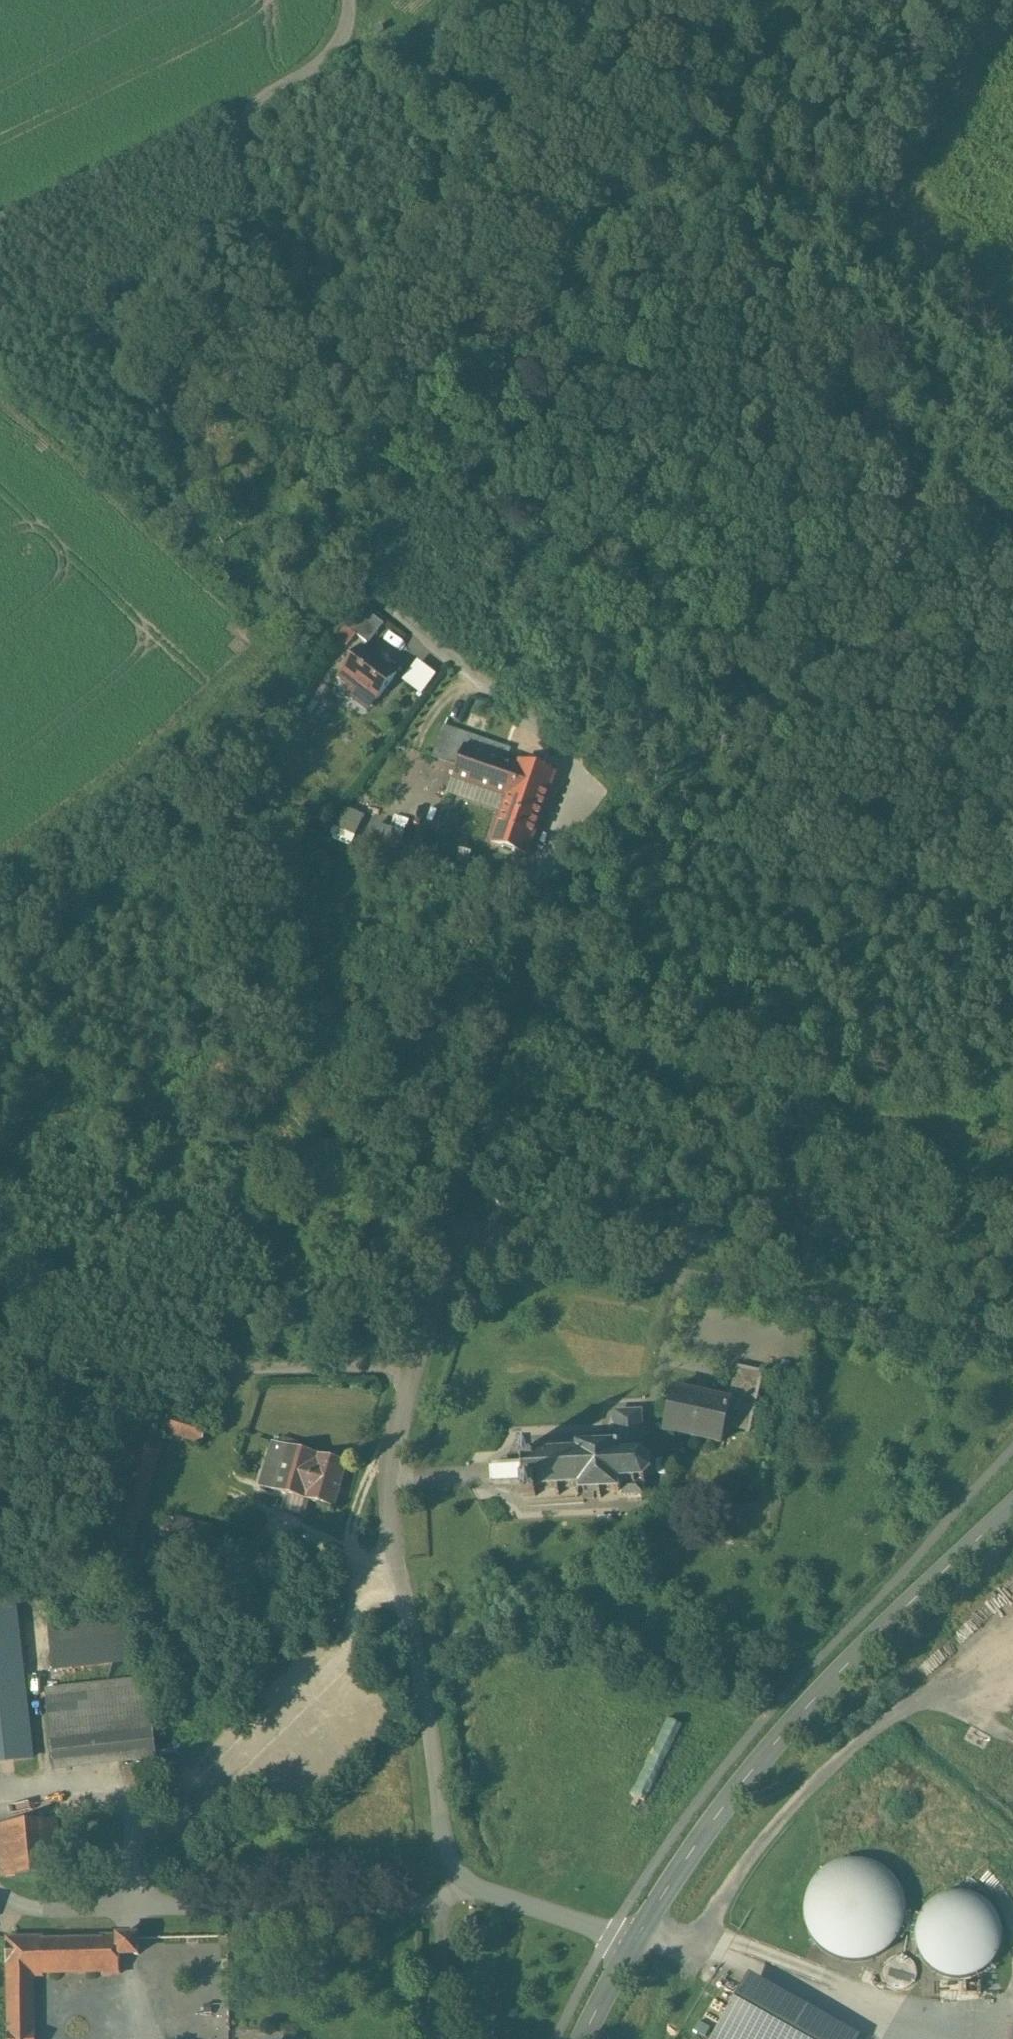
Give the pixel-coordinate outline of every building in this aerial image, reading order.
[(350,628),(369,643),(384,623),(366,609),(350,628)] [(397,674),(361,646),(337,676),(352,688),(356,683),(377,700),(397,674)] [(435,756),(457,766),(465,746),(505,758),(509,749),(445,727),(435,756)] [(508,798),(519,764),(505,758),(465,746),(457,766),(453,779),(508,798)] [(519,764),(508,798),(491,844),(528,855),(556,773),(520,761),(519,764)] [(337,837),(355,845),(368,814),(350,807),(337,837)] [(736,1366),(731,1390),(758,1396),(763,1372),(736,1366)] [(674,1389),(665,1431),(720,1443),(727,1414),(753,1419),(758,1396),(731,1390),(729,1401),(674,1389)] [(533,1449),(520,1450),(520,1463),(522,1463),(522,1465),(523,1465),(523,1466),(523,1467),(525,1469),(526,1469),(527,1473),(527,1478),(526,1478),(524,1480),(523,1480),(524,1482),(523,1482),(523,1484),(522,1484),(522,1497),(536,1496),(536,1491),(537,1491),(537,1490),(555,1489),(556,1495),(559,1495),(559,1489),(577,1488),(577,1489),(579,1489),(579,1491),(575,1495),(578,1498),(582,1493),(583,1499),(594,1498),(594,1493),(597,1493),(598,1498),(601,1498),(601,1492),(616,1492),(620,1496),(620,1497),(644,1496),(643,1485),(646,1484),(644,1479),(649,1474),(654,1476),(655,1472),(650,1470),(650,1463),(654,1461),(653,1458),(648,1460),(643,1455),(644,1450),(642,1449),(640,1411),(616,1412),(617,1441),(613,1445),(598,1446),(598,1441),(594,1441),(594,1446),(579,1447),(575,1443),(572,1446),(577,1450),(577,1452),(575,1452),(575,1453),(557,1454),(557,1448),(553,1448),(553,1454),(535,1455),(535,1454),(534,1454),(533,1449)] [(207,1423),(169,1412),(163,1432),(202,1443),(207,1423)] [(346,1463),(273,1442),(260,1486),(334,1507),(346,1463)] [(0,1599),(0,1761),(33,1758),(18,1620),(15,1597),(0,1599)] [(130,1609),(50,1618),(55,1673),(135,1663),(130,1609)] [(58,1690),(46,1691),(56,1772),(79,1769),(156,1760),(147,1680),(137,1680),(58,1690)] [(658,1802),(686,1721),(672,1716),(644,1797),(658,1802)] [(0,1827),(0,1846),(3,1877),(62,1870),(55,1820),(0,1827)] [(903,1929),(907,1909),(903,1890),(891,1873),(875,1863),(855,1859),(835,1863),(819,1875),(808,1891),(805,1911),(809,1930),(820,1947),(837,1958),(857,1961),(876,1957),(893,1945),(903,1929)] [(1002,1943),(1002,1934),(1001,1925),(998,1916),(993,1909),(987,1902),(980,1897),(971,1894),(962,1892),(953,1892),(945,1894),(936,1898),(929,1904),(923,1910),(919,1918),(916,1927),(916,1936),(917,1945),(920,1954),(924,1961),(931,1968),(938,1973),(947,1977),(956,1978),(965,1978),(973,1976),(982,1972),(989,1967),(995,1960),(999,1952),(1002,1943)] [(33,1976),(42,1976),(44,1974),(103,1972),(104,1975),(120,1975),(120,1956),(140,1956),(140,1936),(103,1937),(103,1940),(43,1942),(41,1938),(8,1939),(9,2038),(33,2038),(33,1976)] [(916,1979),(917,1972),(916,1966),(912,1960),(906,1957),(900,1956),(894,1957),(888,1961),(885,1966),(883,1973),(885,1979),(889,1985),(894,1988),(901,1989),(907,1988),(912,1984),(916,1979)] [(981,1981),(966,1981),(966,1993),(981,1993),(981,1981)] [(744,1987),(715,2038),(835,2038),(744,1987)] [(710,2027),(699,2021),(694,2030),(705,2035),(710,2027)]
